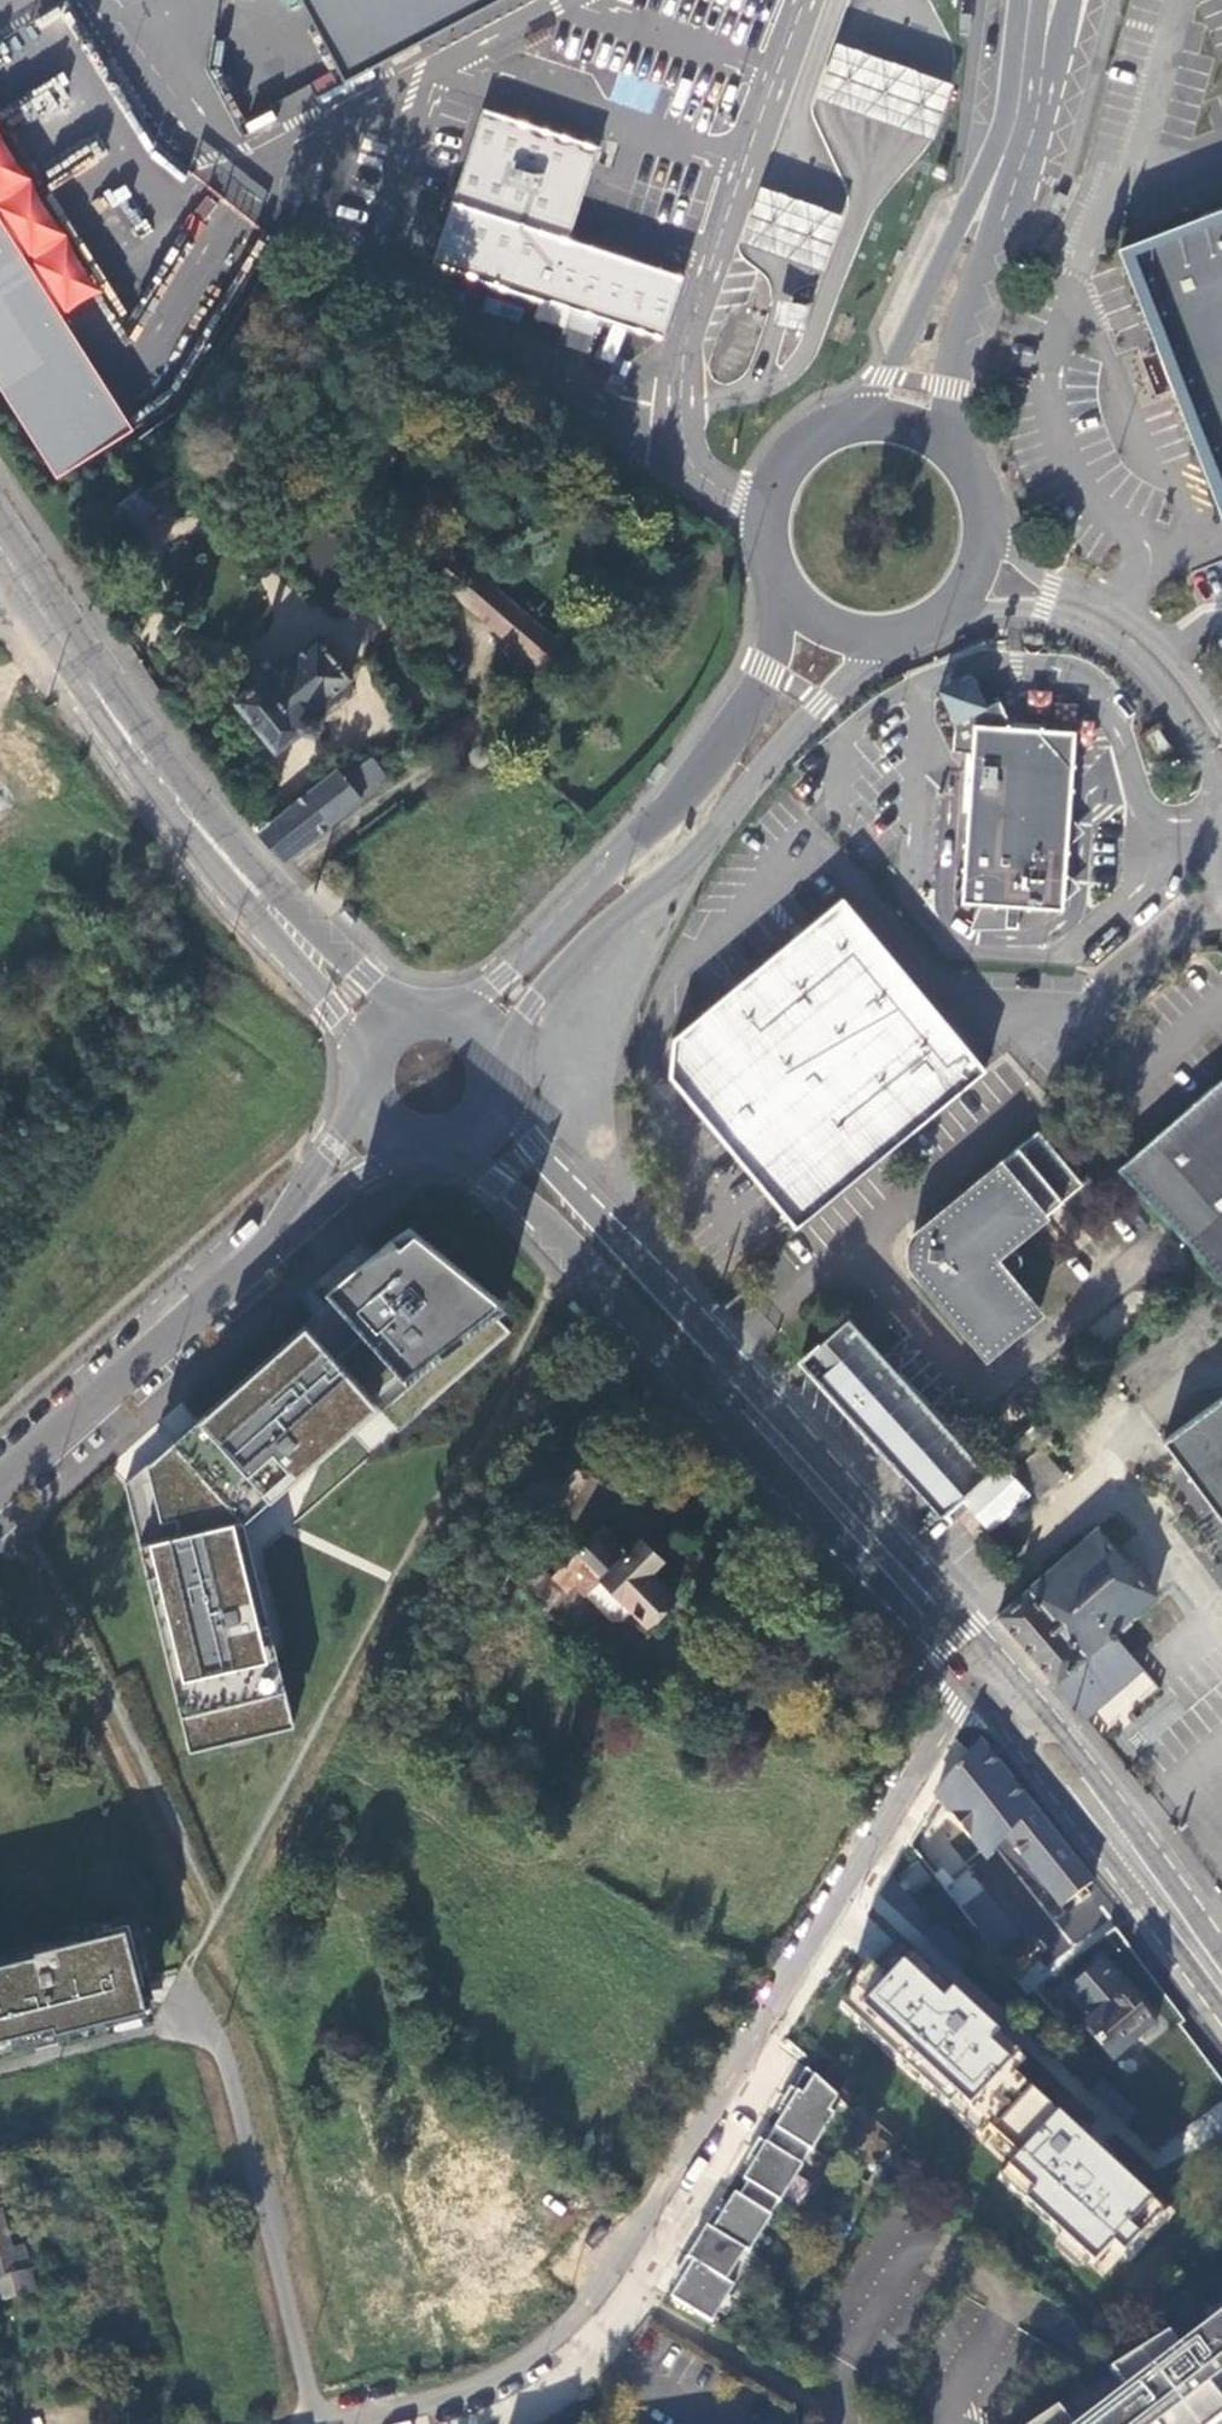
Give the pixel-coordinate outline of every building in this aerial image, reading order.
[(391,70),(525,0),(354,0),(391,70)] [(890,121),(932,137),(951,80),(908,64),(832,36),(813,94),(890,121)] [(432,263),(542,299),(571,308),(663,339),(683,278),(568,241),(598,148),(482,111),(432,263)] [(792,259),(825,270),(845,214),(810,202),(764,186),(744,242),(792,259)] [(437,213),(416,206),(412,219),(433,226),(437,213)] [(1124,256),(1209,477),(1217,475),(1221,488),(1221,218),(1124,256)] [(0,222),(0,390),(56,478),(135,429),(0,222)] [(571,308),(542,299),(535,318),(565,328),(571,308)] [(805,305),(783,299),(776,324),(801,330),(805,305)] [(1209,477),(1221,512),(1221,488),(1217,475),(1209,477)] [(153,503),(143,488),(110,512),(122,528),(129,529),(153,511),(153,503)] [(537,671),(564,652),(462,563),(440,586),(508,645),(537,671)] [(273,753),(299,732),(303,736),(309,737),(317,730),(318,721),(311,712),(320,705),(327,712),(354,691),(347,681),(349,679),(317,641),(264,685),(260,680),(231,704),(273,753)] [(524,681),(537,671),(508,645),(498,656),(524,681)] [(1063,915),(1077,737),(1014,732),(1001,705),(989,711),(972,678),(939,695),(955,728),(953,756),(974,758),(963,907),(983,909),(982,919),(995,932),(1007,933),(1009,911),(1063,915)] [(1149,742),(1162,759),(1171,751),(1159,734),(1149,742)] [(383,780),(367,757),(358,763),(364,785),(369,791),(383,780)] [(269,825),(255,835),(261,843),(281,863),(360,802),(354,795),(361,789),(352,778),(344,783),(336,772),(269,825)] [(256,808),(242,816),(255,835),(269,825),(256,808)] [(795,1227),(981,1064),(835,897),(715,1001),(669,1040),(666,1078),(795,1227)] [(1119,1172),(1161,1220),(1216,1283),(1221,1290),(1221,1082),(1119,1172)] [(1038,1132),(920,1230),(917,1273),(987,1358),(1040,1314),(994,1259),(1083,1185),(1038,1132)] [(343,1308),(405,1377),(500,1304),(409,1232),(400,1238),(329,1293),(343,1308)] [(405,1377),(343,1308),(328,1322),(314,1336),(374,1404),(405,1377)] [(801,1360),(942,1516),(961,1499),(987,1475),(845,1321),(801,1360)] [(270,1499),(376,1406),(374,1404),(314,1336),(262,1381),(207,1429),(209,1432),(184,1454),(173,1442),(125,1485),(189,1752),(294,1727),(246,1524),(245,1523),(246,1522),(236,1511),(261,1488),(270,1499)] [(1217,1394),(1161,1437),(1221,1518),(1221,1400),(1217,1394)] [(1044,1438),(1036,1428),(1001,1462),(1009,1472),(1036,1446),(1044,1438)] [(1060,1472),(1036,1446),(1009,1472),(1037,1502),(1065,1477),(1060,1472)] [(586,1477),(558,1460),(541,1489),(569,1506),(586,1477)] [(1067,1464),(1060,1472),(1065,1477),(1072,1470),(1067,1464)] [(987,1475),(961,1499),(991,1531),(1026,1498),(998,1465),(987,1475)] [(996,1617),(1054,1682),(1067,1672),(1079,1686),(1093,1687),(1108,1674),(1117,1683),(1139,1664),(1112,1630),(1154,1595),(1096,1530),(996,1617)] [(585,1597),(601,1580),(625,1555),(601,1531),(560,1574),(585,1597)] [(567,1594),(510,1535),(474,1596),(488,1606),(494,1610),(515,1575),(549,1611),(567,1594)] [(625,1555),(601,1580),(647,1625),(675,1598),(649,1572),(660,1561),(639,1541),(625,1555)] [(975,1749),(937,1796),(941,1802),(984,1857),(988,1862),(1008,1840),(1034,1811),(985,1749),(975,1749)] [(984,1857),(941,1802),(937,1807),(941,1813),(957,1834),(977,1861),(984,1857)] [(1062,1905),(1091,1881),(1034,1811),(1008,1840),(1062,1905)] [(52,2023),(53,2029),(145,2006),(125,1925),(0,1957),(0,2036),(52,2023)] [(994,1943),(999,1948),(1004,1944),(1000,1939),(994,1943)] [(898,1954),(841,2008),(863,2031),(842,2058),(1094,2282),(1162,2214),(1014,2074),(1024,2063),(898,1954)] [(1092,2021),(1083,2028),(1113,2065),(1157,2027),(1127,1994),(1101,1963),(1067,1990),(1092,2021)] [(1067,1990),(1049,2005),(1075,2035),(1083,2028),(1092,2021),(1067,1990)] [(682,2280),(671,2299),(712,2324),(753,2256),(749,2254),(771,2217),(779,2202),(780,2203),(803,2167),(801,2166),(810,2151),(812,2152),(834,2115),(829,2112),(838,2098),(806,2069),(793,2090),(790,2088),(780,2106),(786,2110),(765,2144),(758,2140),(748,2157),(755,2161),(743,2181),(748,2183),(739,2197),(734,2195),(722,2214),(716,2210),(705,2227),(706,2227),(687,2259),(686,2258),(675,2276),(682,2280)] [(0,2212),(0,2283),(4,2300),(33,2292),(24,2251),(11,2255),(1,2212),(0,2212)] [(1221,2419),(1221,2316),(1178,2349),(1167,2335),(1111,2373),(1125,2391),(1082,2423),(1216,2423),(1221,2419)] [(1037,2423),(1068,2423),(1057,2410),(1037,2423)]
